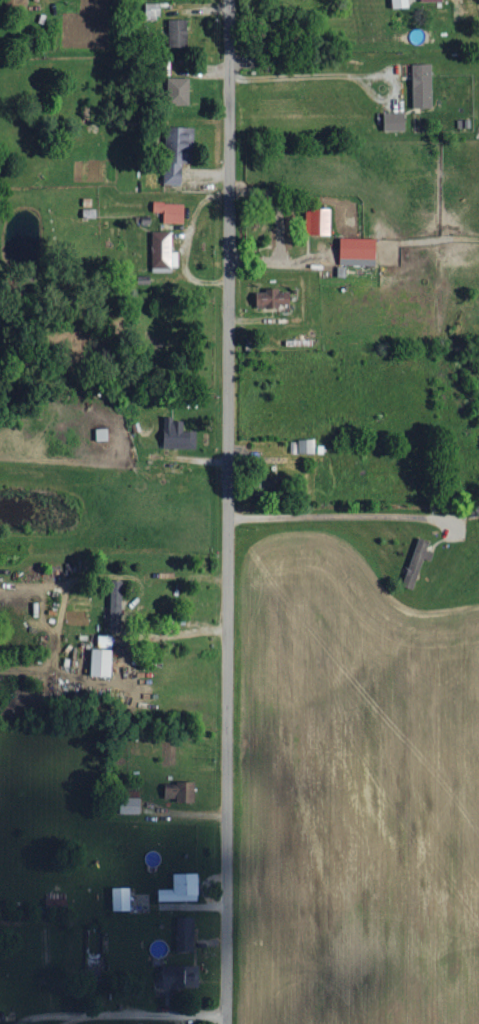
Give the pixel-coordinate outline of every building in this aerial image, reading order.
[(394,8),(410,8),(410,0),(393,0),(394,8)] [(161,17),(161,4),(146,4),(147,17),(161,17)] [(188,20),(168,20),(169,48),(188,47),(188,20)] [(433,65),(413,65),(413,109),(434,109),(433,65)] [(190,78),(168,79),(169,104),(191,104),(190,78)] [(385,132),(407,131),(406,113),(384,113),(385,132)] [(166,185),(183,186),(184,164),(191,164),(193,128),(168,127),(167,154),(166,185)] [(185,224),(185,204),(154,203),(154,213),(164,213),(164,223),(185,224)] [(307,209),(306,235),(332,235),(333,210),(307,209)] [(278,247),(288,248),(290,215),(280,214),(278,247)] [(341,265),(377,266),(378,239),(341,238),(341,265)] [(281,308),(281,306),(292,305),(291,293),(281,294),(281,290),(258,291),(258,308),(281,308)] [(197,432),(184,432),(184,420),(164,419),(164,449),(197,450),(197,432)] [(316,440),(299,440),(299,443),(291,443),(291,454),(316,454),(316,440)] [(431,561),(434,554),(428,551),(431,542),(419,538),(402,586),(413,590),(425,559),(431,561)] [(111,633),(125,633),(123,581),(109,582),(111,633)] [(113,649),(113,636),(98,636),(99,650),(113,649)] [(92,677),(113,678),(114,651),(92,650),(92,677)] [(196,784),(166,783),(165,798),(177,799),(177,803),(195,803),(196,784)] [(141,799),(123,799),(123,815),(141,814),(141,799)] [(174,873),(175,889),(159,889),(159,901),(200,901),(200,873),(174,873)] [(132,887),(114,888),(114,911),(132,910),(132,887)] [(177,951),(195,951),(195,917),(177,917),(177,951)] [(199,988),(200,965),(164,964),(163,988),(199,988)]
